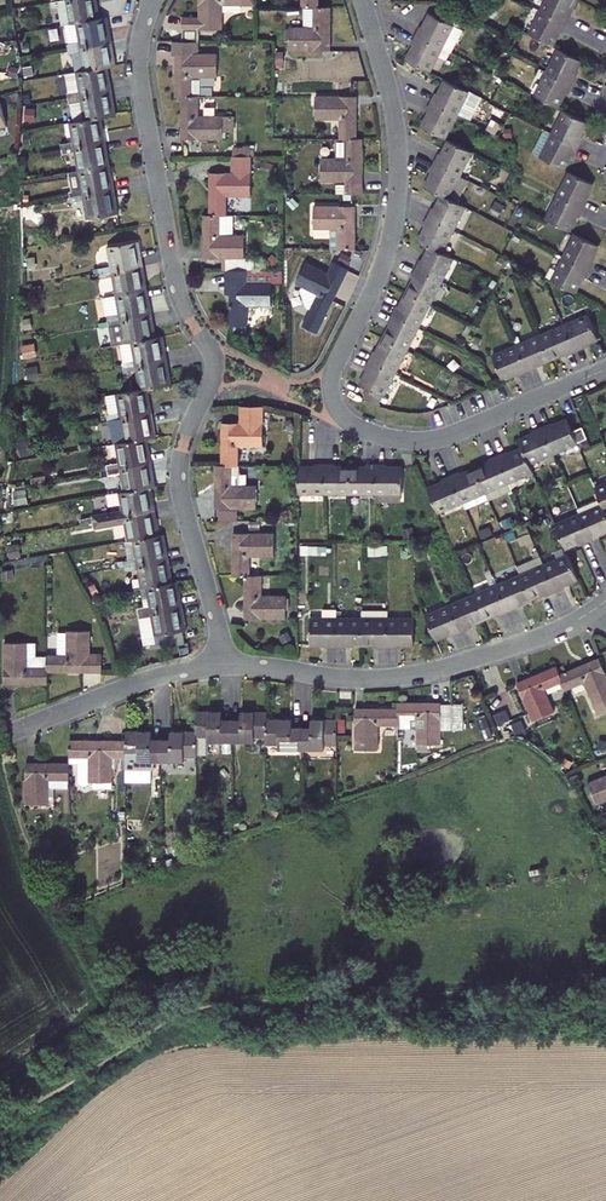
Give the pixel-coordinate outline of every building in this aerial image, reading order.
[(60,7),(64,27),(69,26),(102,20),(98,0),(69,0),(54,3),(55,8),(60,7)] [(202,13),(185,13),(185,25),(225,25),(225,2),(257,2),(257,0),(202,0),(202,13)] [(544,13),(569,26),(574,17),(571,16),(579,1),(576,0),(550,0),(544,13)] [(462,13),(448,6),(442,17),(433,12),(426,26),(424,25),(419,35),(444,48),(462,13)] [(332,7),(320,7),(318,7),(317,28),(292,28),(292,48),(331,49),(332,7)] [(544,13),(532,36),(555,47),(562,34),(564,35),(569,26),(544,13)] [(109,18),(102,20),(69,26),(73,49),(113,42),(109,18)] [(444,48),(419,35),(414,44),(416,45),(409,59),(432,71),(444,48)] [(200,48),(200,37),(173,36),(173,50),(177,50),(176,91),(183,91),(196,91),(196,72),(219,73),(220,48),(200,48)] [(117,65),(113,42),(73,49),(71,50),(72,54),(75,56),(77,73),(111,66),(117,65)] [(549,73),(574,86),(579,76),(576,75),(583,62),(561,50),(549,73)] [(77,73),(67,75),(71,99),(115,91),(111,66),(77,73)] [(574,86),(549,73),(537,96),(560,108),(566,95),(568,96),(574,86)] [(471,90),(448,79),(441,92),(439,91),(433,102),(459,114),(471,90)] [(115,91),(71,99),(76,123),(104,118),(120,115),(115,91)] [(203,92),(196,91),(183,91),(183,134),(224,135),(224,126),(233,127),(234,110),(203,110),(203,92)] [(16,125),(8,94),(0,97),(0,129),(16,125)] [(343,137),(348,137),(359,137),(360,96),(319,95),(318,117),(343,117),(343,137)] [(424,126),(448,137),(459,114),(433,102),(429,111),(431,112),(424,126)] [(566,111),(554,136),(580,148),(585,138),(583,137),(590,123),(566,111)] [(77,144),(65,146),(66,153),(109,144),(104,118),(76,123),(72,124),(77,144)] [(580,148),(554,136),(542,158),(566,170),(573,157),(575,158),(580,148)] [(347,181),(347,192),(364,192),(365,137),(359,137),(348,137),(348,157),(339,157),(325,156),(324,181),(347,181)] [(339,137),(339,157),(348,157),(348,137),(343,137),(339,137)] [(438,161),(463,174),(475,151),(452,139),(445,152),(443,151),(438,161)] [(69,167),(70,173),(73,173),(112,166),(109,144),(66,153),(67,157),(78,154),(80,165),(69,167)] [(230,187),(252,188),(252,152),(234,151),(234,163),(211,163),(210,207),(218,207),(229,207),(230,187)] [(436,171),(429,185),(445,194),(451,196),(463,174),(438,161),(433,170),(436,171)] [(76,191),(73,191),(74,197),(117,189),(112,166),(73,173),(76,191)] [(573,173),(561,196),(585,209),(590,200),(588,199),(595,185),(573,173)] [(117,209),(120,208),(117,189),(74,197),(75,201),(87,199),(89,214),(93,213),(117,209)] [(451,196),(445,194),(438,207),(437,206),(432,216),(457,228),(469,205),(451,196)] [(585,209),(561,196),(549,220),(572,231),(578,218),(580,219),(585,209)] [(316,227),(340,227),(340,247),(357,247),(357,203),(316,202),(316,227)] [(248,227),(218,226),(218,207),(210,207),(204,207),(204,249),(231,249),(231,264),(232,264),(247,264),(248,227)] [(117,209),(93,213),(97,234),(120,230),(117,209)] [(457,228),(432,216),(427,225),(430,226),(423,239),(435,245),(446,251),(457,228)] [(579,235),(567,258),(590,269),(595,259),(593,259),(600,245),(579,235)] [(117,265),(105,267),(106,273),(150,265),(146,241),(114,246),(117,265)] [(425,258),(421,267),(445,279),(457,256),(446,251),(435,245),(428,259),(425,258)] [(555,281),(576,292),(582,279),(584,280),(590,269),(567,258),(555,281)] [(297,282),(316,293),(300,321),(316,330),(353,268),(337,259),(329,272),(310,261),(297,282)] [(247,264),(232,264),(231,290),(231,318),(248,318),(248,299),(272,299),(272,277),(249,277),(250,264),(247,264)] [(121,289),(108,292),(109,297),(153,289),(150,265),(106,273),(107,279),(119,276),(121,289)] [(411,291),(433,302),(445,279),(421,267),(416,277),(418,278),(411,291)] [(153,289),(109,297),(113,322),(158,314),(153,289)] [(433,302),(411,291),(404,305),(402,304),(397,313),(421,325),(433,302)] [(392,323),(394,324),(387,339),(409,350),(421,325),(397,313),(392,323)] [(113,322),(117,345),(128,343),(161,337),(158,314),(113,322)] [(589,323),(566,332),(576,357),(585,353),(584,351),(598,345),(589,323)] [(541,342),(550,364),(565,359),(566,361),(576,357),(566,332),(541,342)] [(132,359),(127,360),(129,368),(171,360),(168,336),(161,337),(128,343),(132,359)] [(397,373),(409,350),(387,339),(380,353),(377,351),(373,361),(397,373)] [(537,370),(550,364),(541,342),(517,351),(527,376),(538,372),(537,370)] [(518,380),(527,376),(517,351),(493,361),(503,383),(517,378),(518,380)] [(140,372),(143,390),(150,389),(175,385),(171,360),(129,368),(130,374),(140,372)] [(358,394),(381,405),(397,373),(373,361),(368,371),(370,372),(358,394)] [(122,412),(109,414),(110,420),(154,413),(150,389),(143,390),(119,394),(122,412)] [(244,428),(225,428),(226,469),(236,468),(242,468),(244,468),(244,451),(269,450),(269,405),(244,405),(244,428)] [(157,436),(154,413),(110,420),(111,425),(123,423),(127,441),(150,437),(157,436)] [(552,452),(578,442),(573,431),(568,418),(555,423),(554,420),(541,425),(552,452)] [(534,431),(521,436),(524,445),(531,461),(552,452),(541,425),(533,428),(534,431)] [(583,426),(573,431),(578,442),(588,438),(583,426)] [(110,464),(111,469),(154,462),(150,437),(127,441),(117,443),(121,462),(110,464)] [(510,451),(509,448),(499,452),(510,479),(534,469),(531,461),(524,445),(510,451)] [(486,489),(510,479),(499,452),(490,456),(491,458),(476,464),(486,489)] [(126,492),(153,488),(158,487),(154,462),(111,469),(112,477),(123,475),(126,492)] [(303,492),(329,492),(329,462),(318,462),(319,466),(303,466),(303,492)] [(329,492),(354,492),(354,466),(339,466),(339,462),(329,462),(329,492)] [(354,492),(381,492),(381,462),(369,462),(369,466),(354,466),(354,492)] [(390,462),(381,462),(381,492),(406,492),(406,467),(390,467),(390,462)] [(462,470),(461,467),(452,471),(463,498),(486,489),(476,464),(462,470)] [(236,468),(226,469),(219,469),(219,512),(262,511),(261,488),(249,488),(249,478),(242,478),(237,478),(236,468)] [(440,507),(463,498),(452,471),(440,476),(441,478),(430,483),(440,507)] [(596,488),(603,503),(605,511),(605,484),(596,488)] [(124,510),(98,515),(99,521),(157,511),(153,488),(126,492),(121,493),(124,510)] [(603,503),(578,513),(589,540),(599,536),(598,533),(605,529),(605,511),(603,503)] [(100,527),(126,522),(130,543),(161,537),(157,511),(99,521),(100,527)] [(579,544),(589,540),(578,513),(556,522),(565,546),(578,541),(579,544)] [(278,535),(238,535),(238,577),(250,577),(254,577),(254,559),(278,557),(278,535)] [(131,559),(126,560),(127,565),(170,557),(167,536),(161,537),(130,543),(128,544),(131,559)] [(329,543),(302,544),(303,553),(329,552),(329,543)] [(577,576),(569,554),(544,565),(554,589),(564,585),(563,582),(577,576)] [(140,569),(143,588),(149,587),(175,582),(170,557),(127,565),(128,571),(140,569)] [(545,592),(554,589),(544,565),(519,574),(528,596),(544,590),(545,592)] [(516,601),(528,596),(519,574),(496,584),(506,609),(517,604),(516,601)] [(266,577),(254,577),(250,577),(249,619),(288,619),(289,595),(265,595),(266,577)] [(152,604),(141,606),(142,612),(185,605),(181,581),(175,582),(149,587),(152,604)] [(495,613),(506,609),(496,584),(474,592),(483,615),(494,611),(495,613)] [(468,621),(483,615),(474,592),(448,603),(458,629),(469,624),(468,621)] [(448,633),(458,629),(448,603),(424,613),(433,636),(447,630),(448,633)] [(156,634),(189,629),(185,605),(142,612),(143,618),(153,616),(156,634)] [(320,638),(333,638),(334,610),(308,609),(307,634),(320,635),(320,638)] [(344,639),(344,635),(358,636),(359,611),(334,610),(333,638),(344,639)] [(374,639),(385,640),(386,612),(359,611),(358,636),(374,636),(374,639)] [(411,638),(412,612),(386,612),(385,640),(397,640),(397,637),(411,638)] [(67,630),(67,654),(58,654),(58,656),(58,670),(112,670),(112,651),(100,651),(100,630),(67,630)] [(15,644),(15,682),(58,682),(58,670),(58,656),(45,657),(45,644),(15,644)] [(601,658),(562,674),(565,681),(569,691),(585,684),(597,715),(605,711),(605,669),(601,658)] [(565,681),(562,674),(558,663),(517,680),(533,719),(554,710),(545,689),(565,681)] [(447,704),(404,703),(404,709),(403,725),(403,729),(422,729),(422,744),(445,744),(447,704)] [(403,725),(404,709),(360,708),(359,751),(385,752),(386,725),(403,725)] [(227,714),(204,714),(204,734),(203,755),(213,755),(214,744),(237,744),(237,723),(227,722),(227,714)] [(246,723),(237,723),(237,744),(259,745),(259,741),(272,741),(272,722),(272,715),(247,715),(246,723)] [(298,729),(299,723),(272,722),(272,741),(271,759),(307,759),(307,753),(308,729),(298,729)] [(331,748),(342,748),(343,723),(318,723),(318,729),(308,729),(307,753),(330,753),(331,748)] [(158,733),(133,733),(133,741),(133,759),(132,778),(158,779),(158,772),(167,772),(167,764),(168,741),(157,741),(158,733)] [(178,733),(178,741),(168,741),(167,764),(190,764),(190,759),(203,759),(203,755),(204,734),(178,733)] [(119,758),(133,759),(133,741),(76,740),(76,757),(96,757),(95,765),(95,780),(119,780),(119,758)] [(76,757),(76,763),(76,765),(95,765),(96,757),(76,757)] [(75,779),(76,765),(76,763),(34,762),(33,802),(58,803),(58,779),(75,779)] [(587,783),(595,804),(605,800),(605,776),(587,783)] [(75,779),(58,779),(58,803),(61,803),(61,787),(75,787),(75,779)]
